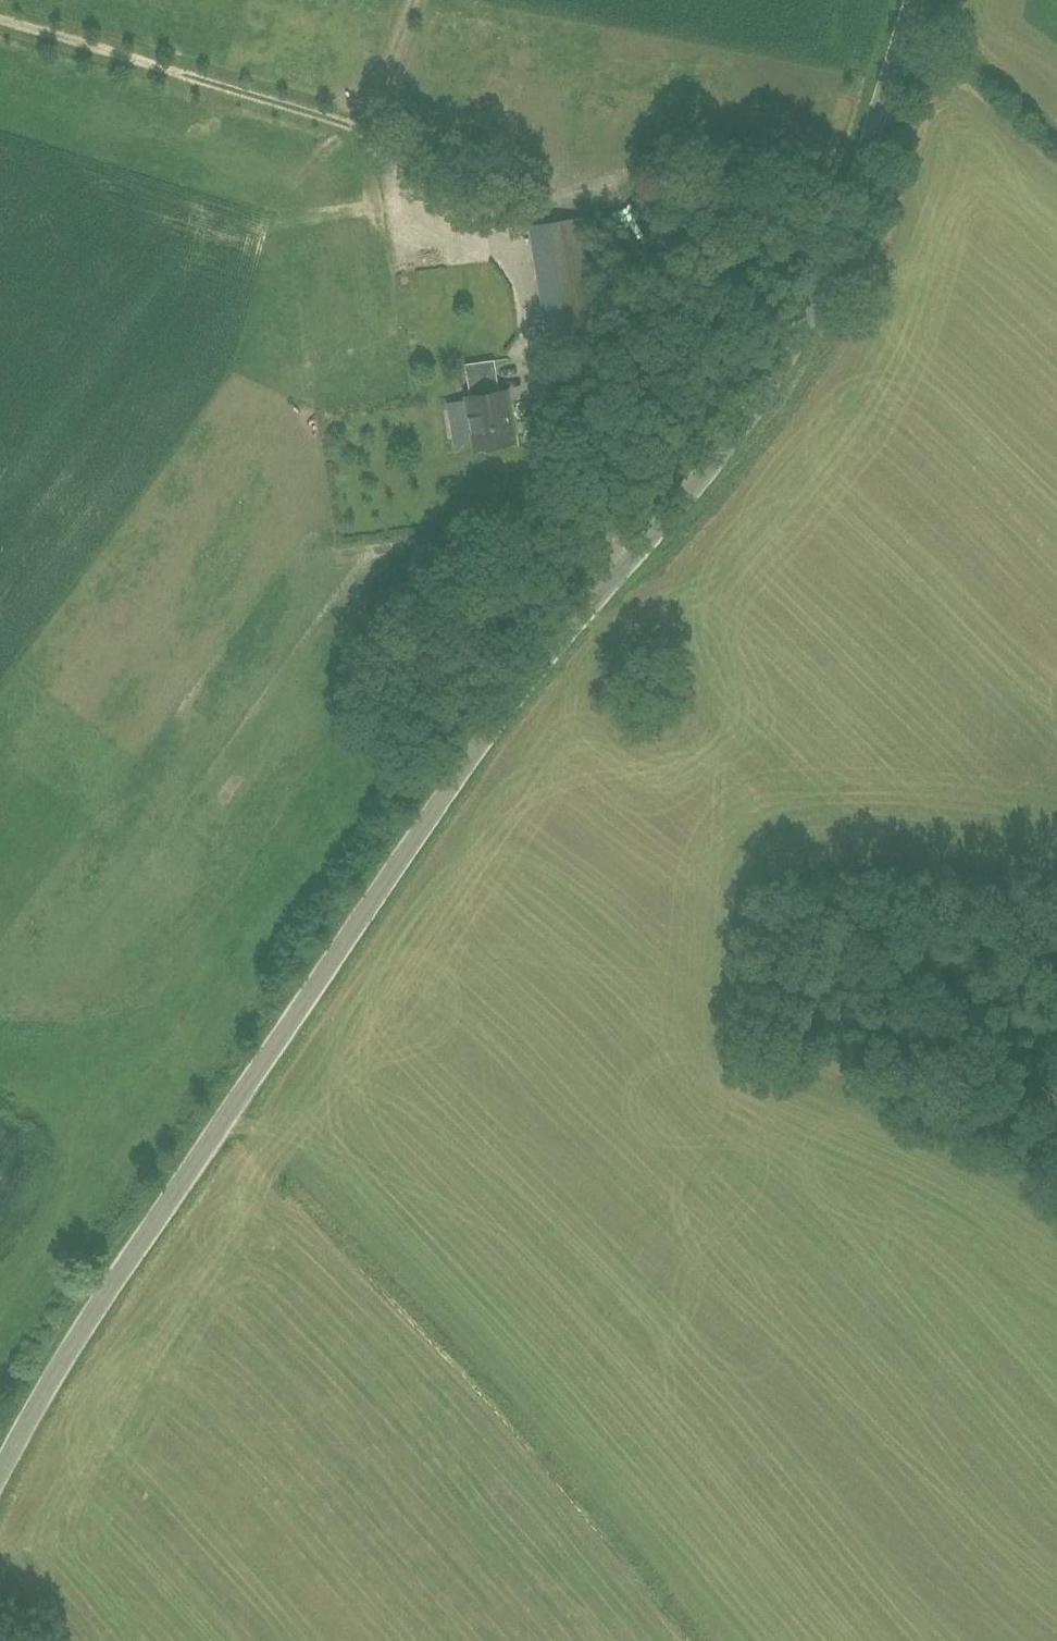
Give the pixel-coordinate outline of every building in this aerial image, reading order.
[(527,227),(547,339),(599,330),(579,218),(527,227)] [(494,362),(465,366),(469,398),(467,398),(475,450),(514,443),(505,392),(499,393),(494,362)]
